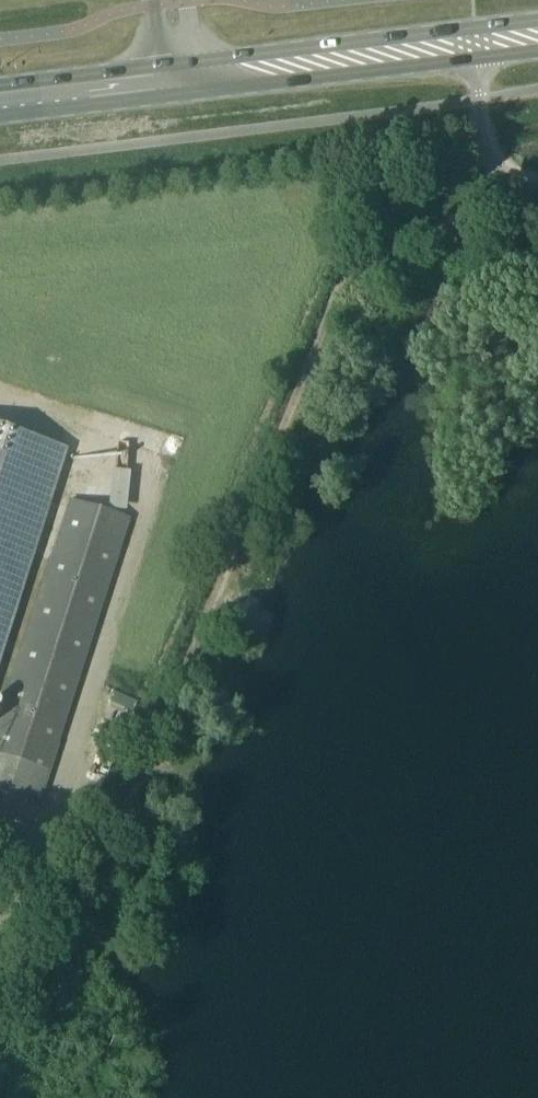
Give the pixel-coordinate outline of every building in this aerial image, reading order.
[(65,455),(0,434),(0,659),(65,455)] [(123,439),(106,439),(107,476),(124,476),(123,439)] [(37,809),(128,523),(68,504),(0,715),(0,797),(37,809)]
